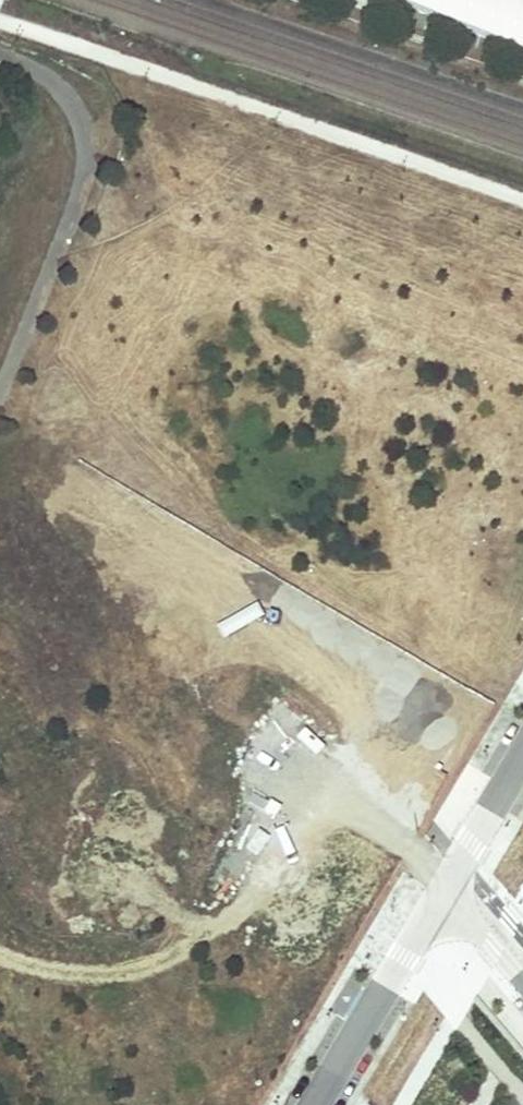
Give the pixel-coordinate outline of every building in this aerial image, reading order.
[(369,7),(522,65),(522,0),(371,0),(369,7)]
